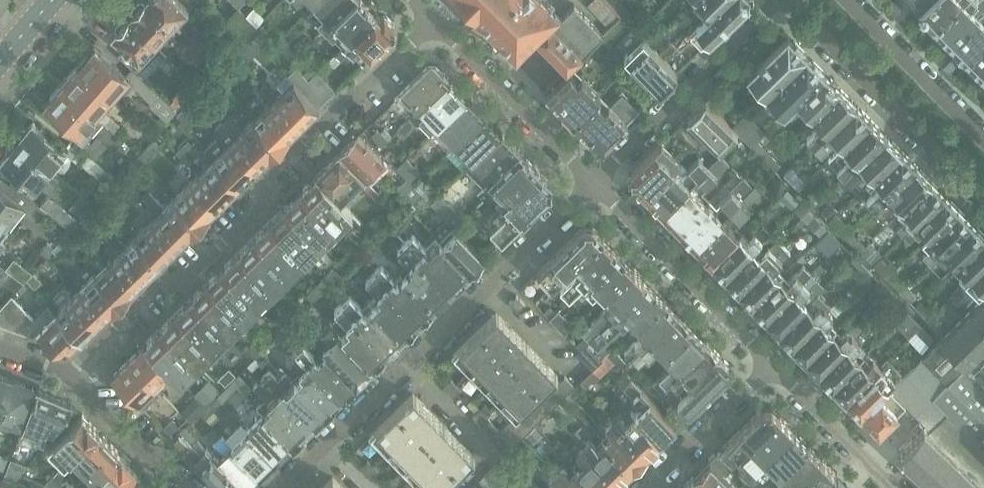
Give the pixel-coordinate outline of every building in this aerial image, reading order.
[(129,18),(156,45),(173,27),(145,1),(145,0),(137,0),(131,6),(131,11),(133,13),(129,18)] [(173,27),(198,1),(197,0),(146,0),(145,1),(173,27)] [(307,10),(317,0),(297,0),(307,10)] [(307,10),(324,28),(353,0),(317,0),(307,10)] [(364,0),(353,0),(324,28),(342,46),(377,13),(376,6),(371,1),(365,1),(364,0)] [(474,8),(475,8),(516,49),(533,33),(567,67),(566,68),(567,68),(603,33),(573,3),(560,15),(546,0),(466,0),(474,8)] [(708,16),(689,35),(702,48),(710,41),(750,3),(750,0),(724,0),(708,16)] [(708,16),(724,0),(693,0),(692,1),(708,16)] [(919,9),(928,0),(911,0),(914,3),(913,3),(919,9)] [(919,9),(934,25),(960,0),(928,0),(919,9)] [(950,41),(983,8),(983,0),(960,0),(934,25),(950,41)] [(614,8),(626,19),(632,13),(621,1),(614,8)] [(256,26),(238,8),(225,20),(244,39),(256,26)] [(950,41),(966,57),(983,40),(983,8),(950,41)] [(315,72),(320,77),(349,49),(362,63),(370,55),(371,56),(394,32),(394,25),(388,18),(385,15),(381,17),(377,12),(377,13),(342,46),(315,72)] [(632,13),(626,19),(638,32),(644,25),(632,13)] [(133,70),(151,87),(155,83),(148,76),(158,66),(147,55),(156,45),(129,18),(127,16),(126,16),(122,16),(115,23),(115,29),(117,30),(112,36),(140,62),(133,70)] [(638,32),(642,36),(649,43),(656,37),(644,25),(638,32)] [(665,59),(659,53),(649,43),(642,36),(623,55),(658,91),(678,72),(665,59)] [(748,74),(767,93),(807,54),(788,36),(748,74)] [(981,73),(983,70),(983,40),(966,57),(981,73)] [(672,41),(659,53),(665,59),(677,47),(672,41)] [(665,59),(678,72),(686,64),(679,58),(684,54),(677,47),(665,59)] [(87,54),(77,66),(115,100),(131,82),(153,104),(161,96),(151,87),(133,70),(126,76),(95,48),(89,55),(87,54)] [(767,93),(785,111),(824,72),(807,54),(767,93)] [(60,83),(61,84),(99,119),(115,100),(77,66),(67,78),(66,77),(60,83)] [(295,66),(287,74),(316,105),(332,90),(320,77),(315,72),(308,79),(295,66)] [(414,103),(419,108),(449,80),(443,74),(436,67),(436,66),(427,66),(428,67),(405,89),(399,95),(410,106),(414,103)] [(546,93),(572,120),(596,97),(601,92),(599,90),(601,87),(594,80),(591,83),(583,75),(579,79),(569,70),(546,93)] [(840,88),(824,72),(785,111),(792,119),(800,113),(807,120),(813,115),(840,88)] [(277,98),(302,123),(318,107),(316,105),(287,74),(276,85),(283,91),(277,98)] [(432,133),(438,127),(466,98),(456,88),(456,87),(449,80),(419,108),(427,116),(421,122),(432,133)] [(99,119),(61,84),(60,85),(49,97),(50,98),(44,105),(82,138),(89,130),(93,134),(103,123),(99,119)] [(807,138),(813,144),(855,104),(840,88),(813,115),(822,124),(807,138)] [(176,107),(191,99),(186,90),(171,98),(176,107)] [(596,97),(572,120),(596,144),(604,144),(627,121),(639,109),(633,103),(622,92),(612,103),(601,92),(596,97)] [(178,113),(190,124),(206,107),(195,96),(178,113)] [(277,98),(254,120),(279,146),(302,123),(277,98)] [(466,98),(438,127),(455,145),(484,116),(468,99),(467,99),(466,98)] [(688,118),(720,151),(737,134),(706,101),(688,118)] [(870,119),(855,104),(813,144),(821,152),(835,137),(843,146),(870,119)] [(733,126),(751,145),(765,131),(747,113),(733,126)] [(484,116),(455,145),(457,147),(448,155),(463,170),(466,168),(501,133),(484,116)] [(837,168),(844,175),(886,134),(870,119),(843,146),(832,156),(841,165),(837,168)] [(254,120),(237,136),(263,162),(279,146),(254,120)] [(215,158),(214,159),(239,184),(263,162),(237,136),(224,121),(216,129),(216,136),(218,138),(207,148),(215,158)] [(676,129),(695,148),(704,140),(685,121),(676,129)] [(17,142),(52,171),(68,151),(32,123),(26,131),(21,130),(15,138),(17,142)] [(466,168),(484,186),(518,151),(501,133),(466,168)] [(900,150),(886,134),(844,175),(851,182),(853,180),(861,188),(865,185),(900,150)] [(339,154),(363,177),(365,179),(374,169),(377,173),(386,165),(358,135),(339,154)] [(139,158),(146,164),(162,146),(155,140),(139,158)] [(754,147),(767,161),(772,155),(759,141),(754,147)] [(52,171),(17,142),(16,143),(11,143),(5,150),(7,154),(0,162),(36,191),(52,171)] [(646,195),(674,169),(680,162),(662,144),(632,173),(631,173),(631,181),(632,181),(646,195)] [(867,199),(874,206),(915,165),(900,150),(865,185),(873,193),(867,199)] [(484,186),(501,203),(537,169),(518,151),(484,186)] [(80,163),(109,186),(116,177),(87,154),(80,163)] [(317,178),(339,200),(363,177),(339,154),(316,177),(317,178)] [(772,155),(767,161),(776,170),(782,165),(772,155)] [(674,169),(646,195),(663,212),(708,166),(699,157),(680,176),(674,169)] [(239,184),(214,159),(198,175),(223,201),(239,184)] [(123,177),(129,183),(144,166),(138,160),(123,177)] [(915,165),(874,206),(881,213),(892,202),(900,211),(931,181),(915,165)] [(663,212),(679,229),(707,202),(700,195),(718,177),(708,166),(663,212)] [(785,175),(799,189),(807,181),(792,167),(785,175)] [(462,212),(450,223),(484,258),(502,240),(551,192),(552,192),(552,184),(537,169),(501,203),(495,210),(490,205),(473,222),(462,212)] [(9,227),(17,217),(20,220),(27,219),(31,223),(40,222),(48,213),(40,207),(1,175),(0,177),(0,220),(9,227)] [(174,198),(200,223),(223,201),(198,175),(174,198)] [(129,183),(123,177),(112,190),(118,195),(129,183)] [(301,194),(335,229),(351,213),(339,200),(317,178),(310,186),(306,186),(303,190),(303,193),(301,194)] [(399,188),(413,202),(421,194),(408,180),(399,188)] [(899,230),(904,235),(944,195),(931,181),(900,211),(907,218),(905,220),(907,222),(899,230)] [(695,245),(712,262),(739,235),(732,228),(751,210),(748,207),(761,194),(755,187),(741,201),(695,245)] [(200,223),(174,198),(165,207),(150,191),(143,198),(149,204),(184,239),(200,223)] [(707,202),(679,229),(695,245),(741,201),(732,191),(714,209),(707,202)] [(285,210),(319,244),(335,229),(301,194),(295,201),(291,201),(287,205),(287,208),(285,210)] [(944,195),(904,235),(910,242),(924,228),(931,235),(958,208),(944,195)] [(40,207),(48,213),(69,231),(76,222),(47,197),(40,207)] [(156,216),(135,236),(160,262),(184,239),(149,204),(147,207),(156,216)] [(930,263),(939,254),(972,222),(958,208),(931,235),(923,243),(930,250),(924,256),(930,263)] [(269,226),(303,260),(319,244),(285,210),(279,216),(276,216),(272,220),(272,224),(269,226)] [(831,219),(845,235),(852,228),(839,212),(831,219)] [(0,220),(0,238),(9,227),(0,220)] [(443,242),(441,245),(469,273),(470,271),(471,270),(471,271),(484,258),(450,223),(446,220),(434,232),(443,242)] [(972,222),(939,254),(945,260),(950,255),(957,261),(983,235),(972,222)] [(845,235),(860,251),(870,241),(856,224),(852,228),(845,235)] [(712,262),(725,276),(754,247),(771,231),(765,225),(749,241),(741,233),(739,235),(712,262)] [(256,239),(254,241),(288,275),(303,260),(269,226),(263,232),(260,231),(256,235),(256,239)] [(574,264),(602,237),(593,226),(584,228),(538,273),(552,287),(574,264)] [(957,261),(965,269),(959,275),(965,281),(983,262),(983,235),(957,261)] [(160,262),(135,236),(119,252),(145,277),(160,262)] [(412,236),(404,244),(450,291),(469,273),(441,245),(437,240),(426,251),(412,236)] [(561,292),(569,299),(618,253),(612,247),(612,246),(603,236),(602,237),(574,264),(582,272),(561,292)] [(725,276),(739,290),(785,245),(778,239),(762,255),(754,247),(725,276)] [(53,250),(60,257),(70,246),(63,240),(53,250)] [(288,275),(254,241),(248,246),(245,246),(240,250),(240,254),(239,256),(272,290),(288,275)] [(870,241),(860,251),(873,265),(884,255),(870,241)] [(41,252),(46,256),(54,247),(49,242),(41,252)] [(450,291),(404,244),(396,251),(410,266),(403,274),(434,307),(450,291)] [(785,245),(739,290),(752,303),(781,275),(774,267),(791,251),(785,245)] [(96,275),(121,300),(145,277),(119,252),(96,275)] [(618,253),(569,299),(577,308),(593,292),(600,300),(605,295),(633,268),(624,258),(623,259),(618,253)] [(225,269),(223,271),(257,305),(272,290),(239,256),(232,262),(229,261),(225,266),(225,269)] [(875,264),(888,278),(895,271),(882,258),(875,264)] [(7,269),(23,281),(31,270),(14,259),(7,269)] [(965,281),(972,287),(974,285),(982,293),(983,291),(983,262),(965,281)] [(0,281),(8,271),(0,265),(0,281)] [(781,275),(752,303),(766,317),(812,272),(806,266),(789,282),(781,275)] [(379,267),(372,274),(419,322),(434,307),(403,274),(394,282),(379,267)] [(633,268),(605,295),(612,302),(591,323),(592,323),(582,332),(590,340),(649,284),(643,278),(633,268)] [(896,270),(895,271),(888,278),(901,292),(909,284),(896,270)] [(208,286),(242,320),(257,305),(223,271),(217,277),(213,277),(209,281),(209,285),(208,286)] [(812,272),(766,317),(779,331),(807,303),(808,302),(802,296),(819,279),(812,272)] [(380,296),(371,304),(403,337),(419,322),(372,274),(365,281),(380,296)] [(96,275),(80,290),(105,316),(121,300),(96,275)] [(309,294),(314,299),(328,285),(323,280),(309,294)] [(655,290),(649,284),(590,340),(599,349),(608,340),(607,339),(628,319),(637,328),(638,327),(665,300),(655,290)] [(909,284),(901,292),(911,303),(919,295),(909,284)] [(193,301),(227,335),(242,320),(208,286),(201,293),(198,292),(193,296),(193,300),(193,301)] [(56,314),(80,339),(81,340),(105,316),(80,290),(56,314)] [(779,331),(793,345),(828,309),(838,300),(842,295),(836,290),(814,311),(807,303),(779,331)] [(525,304),(517,295),(509,303),(518,311),(525,304)] [(56,314),(51,309),(36,323),(10,296),(0,307),(0,324),(26,334),(32,328),(44,341),(62,348),(65,345),(69,350),(80,339),(56,314)] [(340,305),(386,353),(403,337),(371,304),(363,312),(348,297),(340,305)] [(922,358),(947,383),(963,367),(983,386),(983,385),(983,297),(941,340),(922,358)] [(665,300),(638,327),(645,333),(624,354),(631,361),(679,314),(665,300)] [(797,350),(806,359),(834,331),(827,324),(845,307),(838,300),(828,309),(793,345),(797,350)] [(227,335),(193,301),(185,308),(182,308),(178,312),(178,315),(177,316),(211,351),(227,335)] [(917,308),(926,318),(933,312),(924,301),(917,308)] [(339,335),(371,368),(386,353),(340,305),(333,312),(348,327),(339,335)] [(551,319),(566,334),(574,325),(559,310),(551,319)] [(497,313),(453,355),(470,372),(484,387),(486,385),(527,344),(512,328),(506,323),(497,313)] [(665,355),(693,328),(679,314),(631,361),(638,368),(658,348),(665,355)] [(161,331),(195,366),(211,351),(177,316),(170,323),(166,323),(162,327),(162,330),(161,331)] [(834,331),(806,359),(819,372),(866,326),(863,323),(854,325),(841,338),(834,331)] [(325,352),(356,383),(371,368),(339,335),(328,324),(312,338),(325,352)] [(866,326),(819,372),(833,386),(860,359),(855,353),(876,331),(868,324),(866,326)] [(912,334),(927,348),(935,339),(920,325),(912,334)] [(652,382),(659,389),(706,343),(693,328),(665,355),(672,362),(652,382)] [(195,366),(161,331),(154,338),(151,338),(147,342),(147,345),(145,347),(149,351),(179,382),(195,366)] [(356,383),(325,352),(319,358),(303,341),(295,349),(342,397),(356,383)] [(577,353),(593,370),(603,360),(587,343),(577,353)] [(706,343),(659,389),(666,396),(686,376),(693,384),(667,410),(679,423),(729,374),(730,374),(730,366),(729,366),(706,343)] [(486,385),(484,387),(498,401),(514,417),(513,418),(499,432),(500,434),(513,420),(515,422),(558,379),(556,377),(558,376),(557,375),(548,366),(543,361),(527,344),(486,385)] [(128,360),(160,393),(175,379),(142,346),(128,360)] [(295,381),(326,412),(342,397),(295,349),(287,357),(303,373),(295,381)] [(890,390),(906,406),(924,424),(923,425),(901,447),(898,450),(897,451),(903,456),(931,485),(934,487),(983,487),(983,447),(947,410),(934,397),(947,383),(922,358),(890,390)] [(833,386),(846,399),(879,366),(872,359),(866,365),(860,359),(833,386)] [(160,393),(128,360),(111,376),(120,386),(124,389),(143,408),(160,393)] [(879,366),(846,399),(860,414),(894,380),(886,372),(885,373),(879,366)] [(934,397),(947,410),(983,447),(983,387),(983,386),(963,367),(947,383),(934,397)] [(219,379),(226,386),(235,376),(229,370),(219,379)] [(326,412),(295,381),(287,389),(270,371),(262,379),(310,428),(326,412)] [(11,380),(0,376),(0,410),(11,380)] [(499,441),(498,442),(508,452),(549,412),(558,402),(558,403),(575,386),(565,376),(564,377),(567,383),(564,385),(560,381),(558,379),(515,422),(513,420),(500,434),(507,441),(505,444),(499,441)] [(263,412),(294,443),(310,428),(262,379),(254,386),(271,404),(263,412)] [(443,387),(449,392),(456,384),(451,379),(443,387)] [(0,410),(0,417),(11,421),(9,426),(18,430),(33,388),(11,380),(0,410)] [(634,413),(661,441),(676,426),(630,380),(623,387),(641,406),(634,413)] [(218,397),(223,403),(238,388),(232,382),(218,397)] [(456,384),(449,392),(454,397),(462,390),(456,384)] [(21,432),(44,440),(48,429),(53,431),(65,416),(71,403),(37,389),(21,432)] [(890,390),(863,417),(878,432),(906,406),(890,390)] [(389,451),(403,466),(445,426),(413,394),(370,436),(387,453),(389,451)] [(181,413),(190,421),(204,407),(195,398),(181,413)] [(720,449),(719,450),(720,451),(721,450),(730,460),(733,463),(738,459),(746,451),(752,446),(751,444),(779,417),(771,409),(771,408),(762,407),(762,408),(720,450),(720,449)] [(472,416),(478,422),(485,414),(480,409),(472,416)] [(246,429),(248,430),(277,460),(294,443),(263,412),(246,429)] [(612,420),(646,455),(661,441),(634,413),(626,421),(619,414),(612,420)] [(65,466),(73,457),(98,432),(82,414),(47,448),(65,466)] [(485,414),(478,422),(483,427),(487,423),(491,419),(485,414)] [(752,457),(739,470),(743,473),(740,476),(744,480),(794,432),(779,417),(751,444),(752,446),(746,451),(752,457)] [(612,435),(606,442),(632,469),(646,455),(612,420),(605,428),(612,435)] [(403,466),(418,480),(415,482),(421,487),(444,487),(475,457),(445,426),(403,466)] [(219,459),(187,429),(176,441),(184,449),(204,470),(221,487),(247,487),(219,459)] [(233,445),(262,474),(277,460),(248,430),(233,445)] [(73,457),(96,481),(122,456),(119,452),(110,444),(101,434),(98,432),(73,457)] [(794,432),(744,480),(747,483),(750,480),(755,485),(773,467),(780,475),(809,446),(794,432)] [(590,442),(584,448),(618,483),(632,469),(606,442),(598,449),(590,442)] [(219,459),(247,487),(248,487),(262,474),(233,445),(219,459)] [(780,487),(795,487),(823,461),(809,446),(780,475),(787,482),(780,487)] [(577,469),(595,487),(613,487),(618,483),(584,448),(577,455),(585,462),(577,469)] [(716,454),(709,461),(718,469),(724,462),(716,455),(717,454),(716,453),(715,454),(716,454)] [(139,472),(122,456),(96,481),(90,487),(122,487),(139,472)] [(361,468),(366,473),(374,466),(368,460),(361,468)] [(694,476),(706,487),(736,487),(726,478),(718,469),(709,461),(694,476)] [(795,487),(826,487),(838,476),(837,475),(823,461),(795,487)] [(724,462),(718,469),(726,478),(732,471),(724,462)] [(10,463),(5,475),(16,479),(25,469),(10,463)] [(374,466),(366,473),(371,478),(379,471),(374,466)] [(568,487),(595,487),(577,469),(569,477),(562,470),(556,476),(568,487)] [(155,487),(143,475),(128,487),(154,487),(155,487)] [(838,475),(837,475),(838,476),(826,487),(851,487),(838,475)] [(556,476),(548,484),(553,487),(568,487),(556,476)] [(682,487),(706,487),(694,476),(682,487)] [(333,478),(322,487),(343,487),(333,478)]
